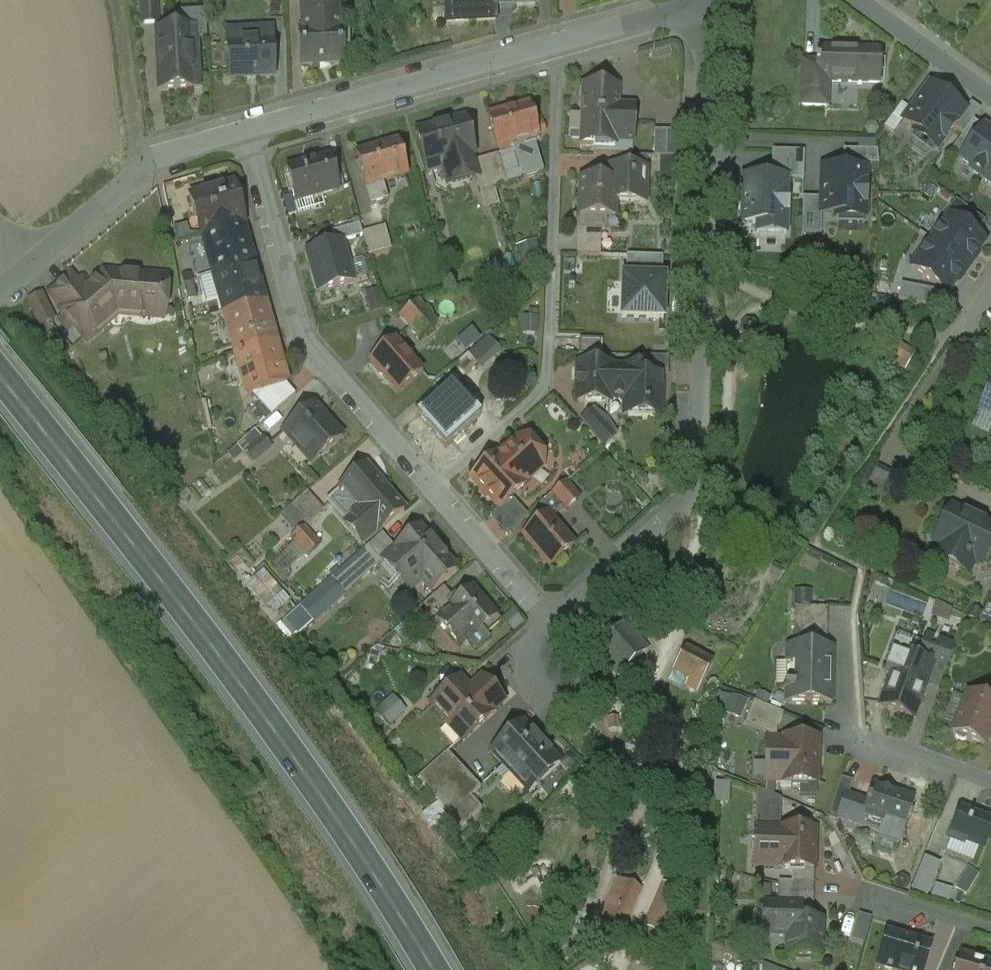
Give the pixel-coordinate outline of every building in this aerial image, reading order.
[(446,23),(495,21),(494,7),(493,0),(445,0),(446,23)] [(157,3),(140,4),(141,24),(158,23),(157,3)] [(338,5),(302,6),(303,32),(299,32),(301,64),(342,62),(341,46),(349,45),(348,34),(341,34),(341,30),(339,30),(338,5)] [(195,29),(157,31),(160,90),(192,88),(192,77),(198,77),(195,29)] [(271,29),(237,31),(237,43),(228,43),(229,79),(273,76),(271,29)] [(865,51),(817,50),(816,63),(815,106),(827,107),(828,82),(879,84),(880,52),(877,52),(877,51),(865,51)] [(815,106),(816,63),(802,63),(801,106),(815,106)] [(580,133),(593,134),(616,135),(616,120),(618,87),(583,85),(581,116),(569,115),(568,133),(580,133)] [(929,87),(902,123),(937,149),(964,114),(929,87)] [(528,105),(487,117),(497,149),(499,149),(500,153),(500,155),(501,155),(513,151),(521,178),(543,172),(534,144),(524,147),(523,142),(538,137),(528,105)] [(463,119),(417,132),(427,167),(429,173),(444,168),(443,163),(463,157),(473,155),(463,119)] [(622,156),(631,156),(632,120),(616,120),(616,135),(593,134),(593,145),(593,155),(622,156)] [(957,159),(984,178),(990,168),(990,134),(980,126),(957,159)] [(678,131),(654,130),(654,156),(678,157),(678,131)] [(593,134),(580,133),(580,144),(593,145),(593,134)] [(878,164),(879,142),(855,141),(854,163),(878,164)] [(398,143),(355,155),(365,187),(370,205),(388,200),(383,182),(407,175),(398,143)] [(500,153),(487,157),(495,187),(509,183),(501,155),(500,155),(500,153)] [(790,153),(790,189),(812,190),(812,154),(790,153)] [(622,156),(621,168),(646,169),(647,157),(631,156),(622,156)] [(329,157),(285,169),(295,203),(338,191),(329,157)] [(463,157),(443,163),(444,168),(447,178),(452,181),(465,178),(468,174),(463,157)] [(487,157),(472,161),(480,192),(495,187),(487,157)] [(607,168),(607,179),(616,180),(615,201),(645,202),(646,169),(621,168),(607,168)] [(866,169),(823,169),(823,184),(823,213),(836,213),(836,219),(866,219),(866,169)] [(790,176),(741,175),(741,202),(741,229),(756,229),(756,241),(790,242),(790,189),(790,176)] [(578,217),(579,217),(605,217),(614,218),(615,201),(616,180),(607,179),(580,179),(578,217)] [(233,183),(189,195),(201,235),(203,235),(241,224),(244,223),(233,183)] [(528,193),(511,198),(514,209),(532,205),(528,193)] [(975,248),(985,233),(955,214),(937,241),(971,263),(979,250),(975,248)] [(579,217),(579,229),(600,229),(600,230),(605,230),(605,217),(579,217)] [(241,224),(203,235),(205,241),(188,246),(195,273),(212,268),(214,274),(252,264),(241,224)] [(385,226),(362,232),(369,255),(391,249),(385,226)] [(579,229),(578,229),(577,255),(599,255),(600,230),(600,229),(579,229)] [(340,239),(307,248),(318,292),(352,283),(340,239)] [(919,269),(948,289),(958,274),(962,277),(971,264),(937,241),(919,269)] [(252,264),(214,274),(225,313),(263,302),(252,264)] [(71,277),(51,294),(67,312),(64,314),(87,341),(111,321),(106,315),(116,307),(153,310),(163,301),(164,287),(156,278),(111,274),(87,295),(71,277)] [(936,293),(901,286),(898,302),(933,308),(936,293)] [(436,323),(417,301),(400,316),(419,338),(436,323)] [(263,302),(225,313),(236,353),(274,342),(263,302)] [(753,322),(745,321),(741,326),(740,333),(744,338),(751,338),(756,334),(757,328),(753,322)] [(614,340),(578,339),(578,355),(614,356),(614,340)] [(914,353),(892,339),(883,355),(905,368),(914,353)] [(422,372),(394,340),(369,361),(398,394),(422,372)] [(274,342),(236,353),(247,394),(251,393),(286,383),(274,342)] [(467,354),(446,373),(456,384),(477,365),(467,354)] [(610,366),(577,365),(576,401),(609,402),(609,390),(610,368),(610,366)] [(625,369),(610,368),(609,390),(625,391),(624,411),(659,412),(660,377),(641,377),(641,369),(625,368),(625,369)] [(286,383),(251,393),(271,415),(295,394),(286,383)] [(481,414),(453,383),(442,392),(457,409),(463,404),(476,419),(481,414)] [(979,409),(990,415),(990,384),(979,409)] [(442,392),(416,415),(445,447),(470,424),(476,419),(463,404),(457,409),(442,392)] [(341,438),(313,405),(283,432),(311,464),(341,438)] [(619,416),(598,416),(598,430),(619,430),(619,416)] [(254,430),(236,446),(245,456),(248,453),(248,452),(262,439),(254,430)] [(543,457),(527,439),(517,438),(498,456),(497,455),(471,479),(480,489),(480,493),(485,499),(489,499),(498,508),(491,515),(507,534),(528,516),(511,497),(525,485),(524,484),(543,466),(543,457)] [(262,439),(248,452),(256,461),(270,448),(262,439)] [(403,509),(366,466),(332,495),(335,499),(328,505),(362,545),(403,509)] [(578,497),(564,482),(538,505),(539,506),(552,495),(564,509),(578,497)] [(307,492),(290,506),(306,524),(323,510),(307,492)] [(950,508),(934,542),(952,551),(946,564),(967,574),(973,562),(981,565),(990,544),(990,528),(990,527),(950,508)] [(573,544),(548,514),(523,536),(548,566),(573,544)] [(319,545),(303,527),(291,538),(307,556),(319,545)] [(456,570),(420,528),(394,550),(396,551),(387,559),(411,588),(420,580),(431,592),(456,570)] [(381,562),(366,547),(330,579),(344,594),(381,562)] [(447,601),(452,597),(443,587),(426,602),(435,613),(434,614),(438,618),(448,610),(448,609),(452,606),(447,601)] [(496,615),(472,588),(462,597),(452,606),(448,609),(448,610),(438,618),(449,631),(448,632),(458,643),(469,634),(471,636),(482,627),(487,632),(500,621),(495,616),(496,615)] [(812,590),(793,590),(794,606),(812,605),(812,590)] [(452,606),(462,597),(457,592),(452,597),(447,601),(452,606)] [(435,613),(426,602),(403,622),(413,633),(434,614),(435,613)] [(827,608),(795,607),(794,636),(826,637),(827,608)] [(598,609),(578,626),(593,642),(596,640),(601,645),(614,633),(609,628),(612,625),(598,609)] [(595,650),(618,675),(648,648),(626,622),(614,633),(601,645),(595,650)] [(944,622),(937,641),(952,647),(959,628),(944,622)] [(937,641),(926,637),(918,659),(944,669),(945,669),(952,647),(937,641)] [(830,648),(788,647),(787,701),(829,702),(830,648)] [(695,690),(710,663),(686,649),(674,670),(690,679),(687,685),(695,690)] [(916,663),(892,654),(885,669),(894,673),(881,706),(911,717),(924,683),(938,688),(944,669),(918,659),(916,663)] [(469,689),(459,678),(431,704),(462,738),(503,702),(481,678),(469,689)] [(722,692),(719,710),(744,714),(747,695),(722,692)] [(967,692),(951,733),(983,745),(990,725),(990,701),(967,692)] [(955,693),(947,719),(955,721),(963,695),(955,693)] [(393,725),(408,709),(393,694),(378,709),(393,725)] [(783,713),(753,700),(744,723),(776,739),(776,728),(783,713)] [(616,718),(610,719),(609,719),(610,731),(617,731),(616,718)] [(559,764),(521,722),(490,751),(511,773),(525,788),(528,792),(559,764)] [(818,738),(782,738),(782,739),(776,739),(766,738),(765,781),(781,781),(781,782),(817,783),(818,738)] [(458,763),(447,751),(419,776),(429,789),(458,763)] [(480,787),(458,763),(429,789),(448,816),(470,797),(480,787)] [(525,788),(511,773),(502,782),(502,787),(511,796),(516,797),(525,788)] [(912,800),(874,787),(869,802),(867,801),(866,803),(845,796),(837,818),(854,823),(879,831),(877,837),(897,844),(912,800)] [(815,830),(778,829),(778,797),(756,788),(754,866),(792,867),(813,868),(815,830)] [(470,797),(448,816),(458,829),(481,809),(470,797)] [(960,809),(949,839),(963,845),(964,842),(982,850),(990,828),(990,821),(960,809)] [(930,897),(943,863),(926,857),(913,890),(930,897)] [(813,868),(792,867),(791,881),(778,881),(778,893),(813,894),(813,868)] [(968,867),(958,889),(971,894),(980,872),(968,867)] [(640,889),(617,879),(600,919),(623,929),(640,889)] [(663,884),(644,928),(647,930),(660,935),(663,937),(682,893),(663,884)] [(813,894),(778,893),(777,905),(801,906),(812,907),(813,894)] [(777,905),(763,904),(762,927),(786,927),(787,919),(800,920),(800,907),(801,907),(801,906),(777,905)] [(849,911),(842,935),(867,942),(874,917),(849,911)] [(800,920),(787,919),(786,927),(786,957),(820,959),(821,921),(800,920)] [(660,935),(647,930),(644,938),(657,943),(660,935)] [(887,933),(877,967),(888,969),(922,969),(929,946),(887,933)] [(961,955),(956,969),(990,969),(990,964),(961,955)]
